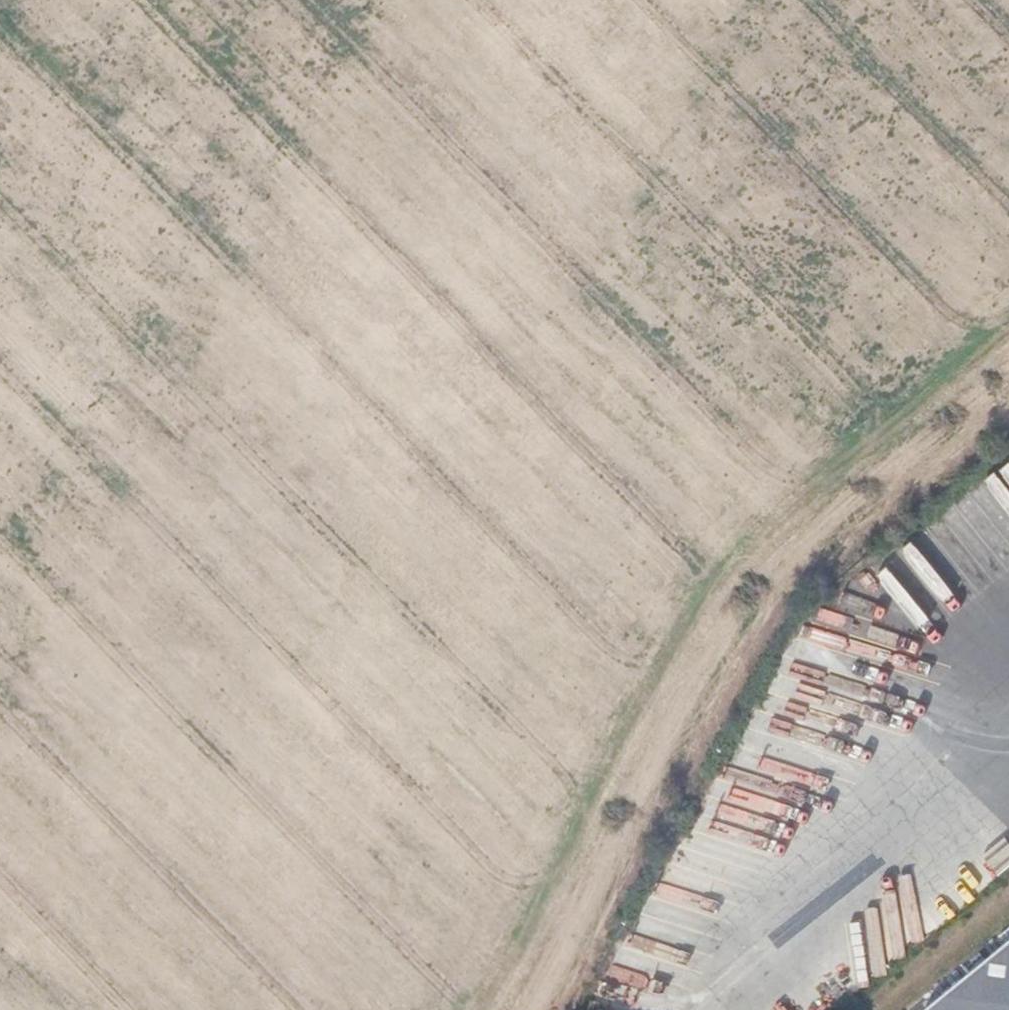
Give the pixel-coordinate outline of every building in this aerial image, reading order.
[(886,558),(926,612),(1008,551),(1008,466),(886,558)] [(943,813),(965,837),(1008,796),(1008,789),(991,770),(943,813)]
